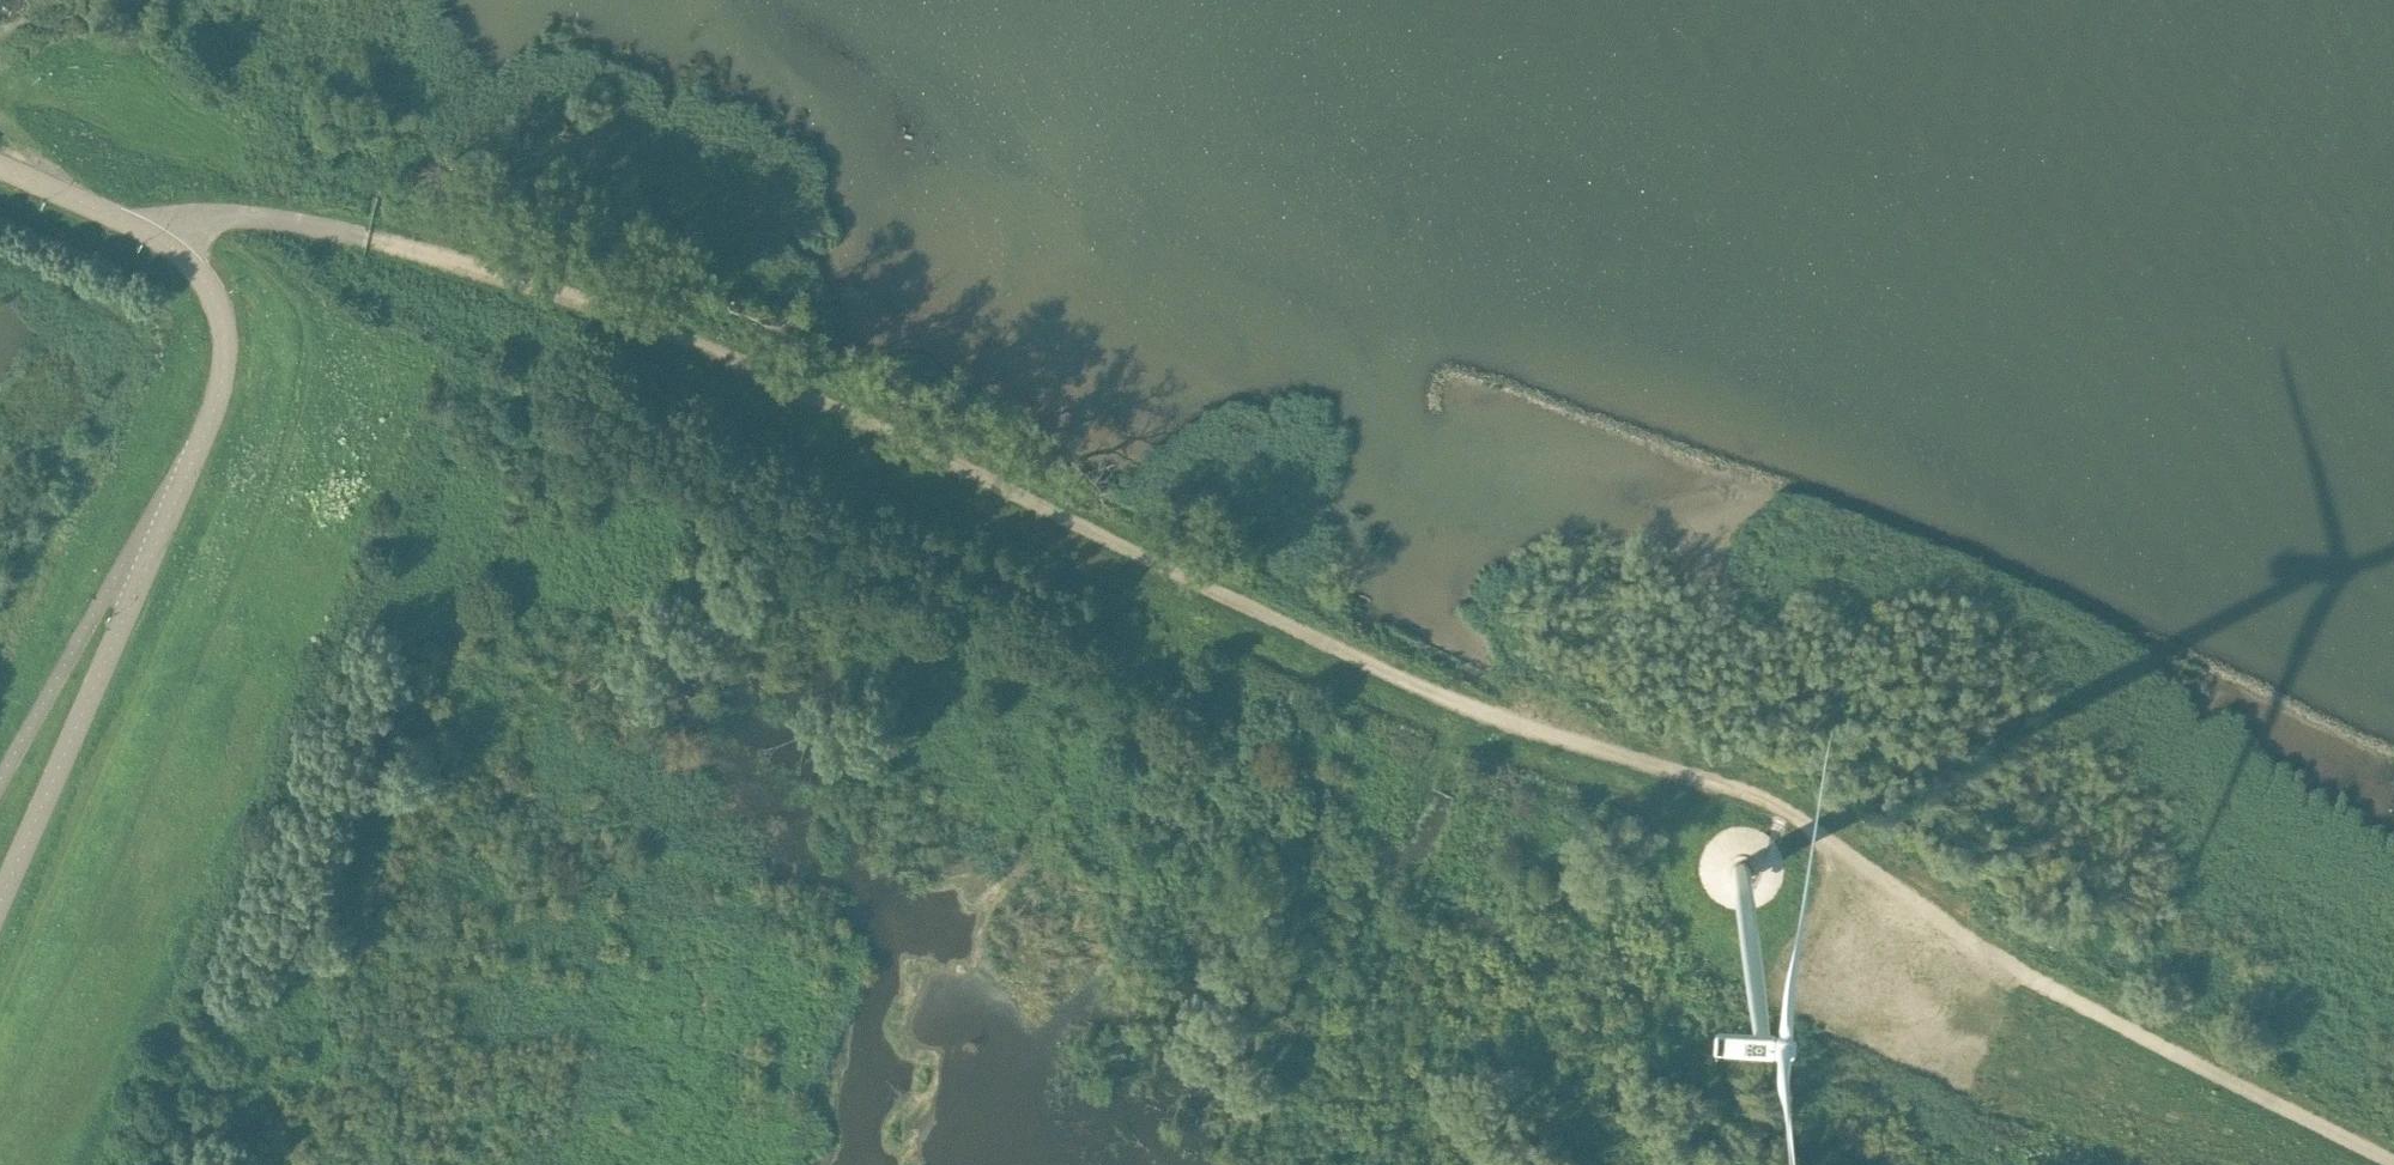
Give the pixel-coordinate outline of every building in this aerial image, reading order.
[(1697,860),(1697,867),(1697,875),(1699,882),(1703,889),(1707,895),(1712,901),(1719,905),(1725,908),(1733,910),(1740,911),(1748,910),(1755,908),(1762,905),(1768,901),(1774,895),(1778,889),(1781,882),(1783,875),(1784,867),(1783,860),(1781,852),(1778,846),(1774,839),(1770,835),(1768,834),(1762,830),(1755,826),(1748,824),(1746,824),(1740,824),(1733,824),(1725,826),(1719,830),(1712,834),(1707,839),(1703,846),(1699,852),(1697,860)]
